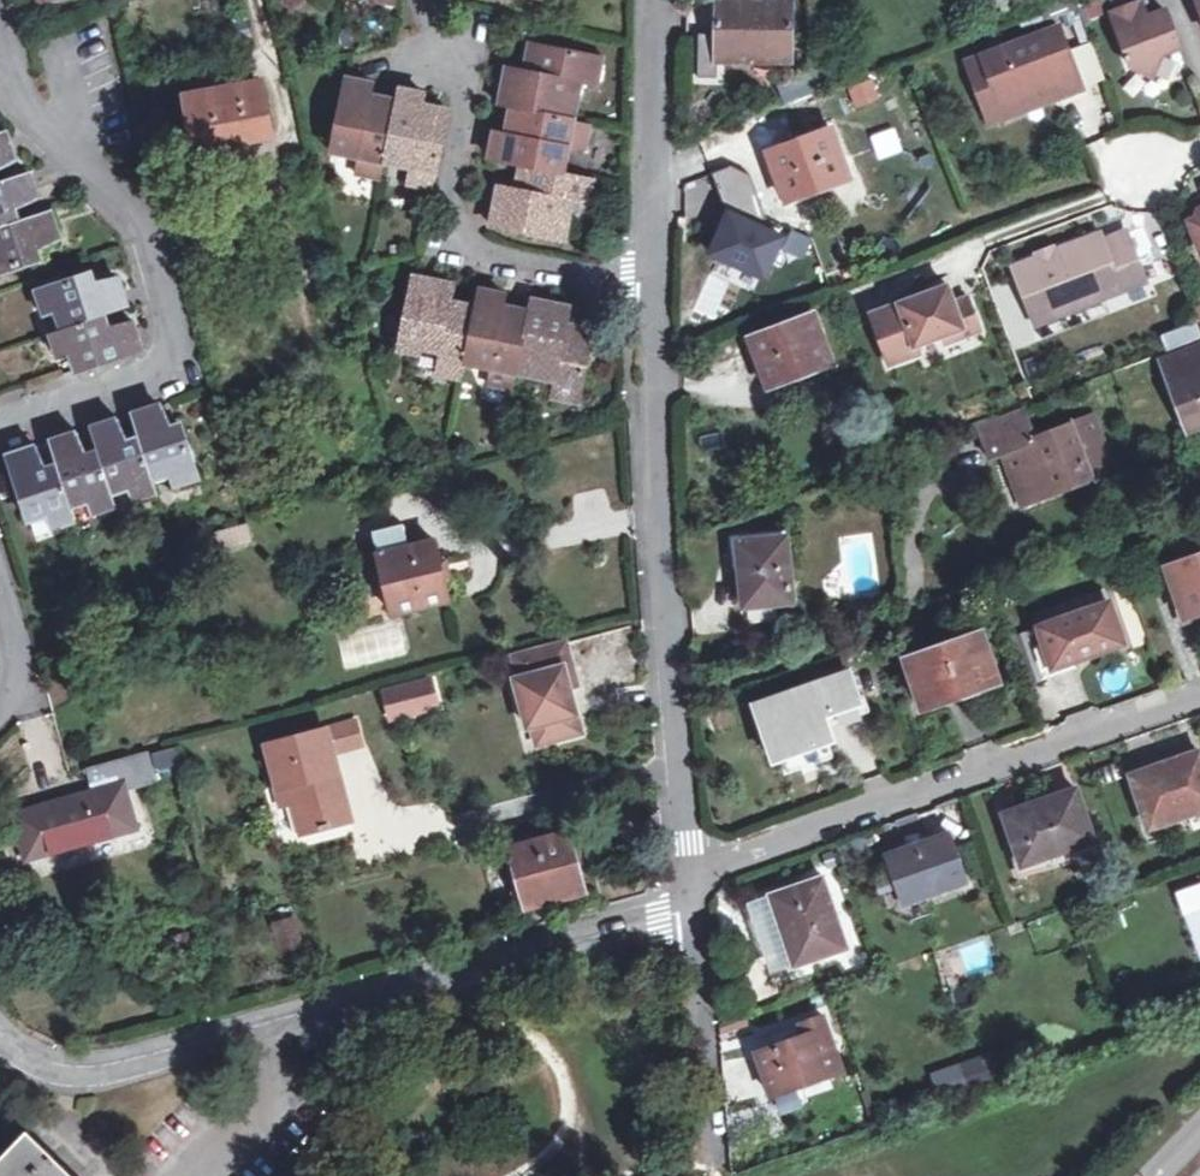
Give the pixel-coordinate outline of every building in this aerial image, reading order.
[(785,0),(717,0),(718,62),(791,62),(792,0),(785,0)] [(1138,11),(1108,24),(1126,63),(1122,64),(1126,73),(1130,72),(1151,84),(1160,64),(1178,56),(1163,20),(1144,29),(1138,11)] [(1060,29),(982,58),(1002,112),(1060,91),(1063,98),(1083,91),(1060,29)] [(698,76),(713,76),(713,32),(698,32),(698,76)] [(604,59),(532,44),(528,62),(537,64),(535,74),(526,72),(509,69),(501,107),(519,111),(571,121),(579,83),(599,86),(604,59)] [(1002,112),(982,58),(968,62),(992,126),(1063,98),(1060,91),(1002,112)] [(537,64),(528,62),(526,72),(535,74),(537,64)] [(808,73),(776,84),(785,104),(817,92),(808,73)] [(367,114),(369,105),(372,87),(347,82),(333,151),(358,156),(354,176),(380,181),(385,161),(396,110),(379,107),(377,115),(367,114)] [(263,86),(190,99),(198,137),(223,133),(225,142),(272,133),(263,86)] [(425,97),(399,92),(396,110),(385,161),(409,165),(405,187),(433,192),(449,120),(432,117),(430,125),(419,124),(421,115),(425,97)] [(377,115),(379,107),(369,105),(367,114),(377,115)] [(522,139),(513,137),(497,133),(491,161),(522,167),(561,175),(566,148),(586,152),(591,125),(571,121),(519,111),(515,128),(524,130),(522,139)] [(430,125),(432,117),(421,115),(419,124),(430,125)] [(524,130),(515,128),(513,137),(522,139),(524,130)] [(894,128),(871,135),(879,159),(902,151),(894,128)] [(831,130),(768,154),(786,201),(816,190),(813,183),(846,171),(831,130)] [(223,133),(198,137),(200,147),(225,142),(223,133)] [(15,161),(5,134),(0,135),(0,168),(15,161)] [(526,194),(517,193),(499,189),(492,227),(561,241),(568,203),(590,207),(595,181),(561,175),(522,167),(519,183),(528,184),(526,194)] [(720,209),(752,208),(751,168),(713,169),(714,184),(687,184),(688,222),(721,221),(720,209)] [(849,178),(846,171),(813,183),(816,190),(849,178)] [(20,221),(16,207),(39,199),(30,173),(0,182),(0,228),(20,221)] [(528,184),(519,183),(517,193),(526,194),(528,184)] [(786,234),(727,209),(708,254),(767,279),(786,234)] [(41,260),(38,250),(61,238),(53,211),(20,221),(0,228),(0,274),(41,260)] [(1196,221),(1189,224),(1199,253),(1199,214),(1196,221)] [(1107,232),(1020,264),(1035,307),(1063,297),(1065,302),(1124,280),(1128,289),(1154,279),(1136,230),(1110,240),(1107,232)] [(38,289),(46,315),(63,311),(69,326),(105,313),(129,305),(119,278),(96,282),(92,272),(38,289)] [(466,361),(476,308),(459,305),(457,314),(447,312),(450,303),(453,285),(415,278),(401,347),(441,354),(436,376),(463,381),(466,361)] [(1063,297),(1035,307),(1041,321),(1128,289),(1124,280),(1065,302),(1063,297)] [(949,284),(871,309),(888,360),(917,351),(916,343),(943,334),(963,327),(960,319),(974,314),(968,297),(955,301),(949,284)] [(476,308),(466,361),(492,366),(488,386),(515,391),(519,370),(529,319),(511,315),(509,324),(500,322),(502,313),(506,295),(480,290),(476,308)] [(571,307),(533,300),(529,319),(519,370),(557,378),(553,399),(580,405),(594,332),(575,329),(574,336),(565,335),(567,326),(571,307)] [(459,305),(450,303),(447,312),(457,314),(459,305)] [(69,326),(51,332),(59,356),(75,352),(81,368),(143,346),(134,320),(109,326),(105,313),(69,326)] [(511,315),(502,313),(500,322),(509,324),(511,315)] [(980,331),(974,314),(960,319),(963,327),(943,334),(945,343),(980,331)] [(814,315),(750,339),(769,389),(800,377),(797,371),(831,359),(814,315)] [(574,336),(575,329),(567,326),(565,335),(574,336)] [(1161,359),(1189,432),(1199,428),(1199,346),(1161,359)] [(800,377),(833,366),(831,359),(797,371),(800,377)] [(182,425),(172,429),(162,407),(134,416),(141,438),(153,476),(170,471),(176,488),(200,480),(182,425)] [(1023,413),(982,427),(993,460),(1005,456),(1016,487),(1047,475),(1053,492),(1090,478),(1089,475),(1111,467),(1093,418),(1071,426),(1072,429),(1035,443),(1023,413)] [(141,438),(130,442),(120,420),(93,429),(100,451),(112,489),(128,484),(134,501),(158,493),(153,476),(141,438)] [(100,451),(90,455),(79,434),(52,443),(59,464),(72,502),(88,497),(93,514),(117,506),(112,489),(100,451)] [(59,464),(49,468),(38,448),(10,456),(30,515),(46,510),(52,527),(77,519),(72,502),(59,464)] [(1047,475),(1016,487),(1022,504),(1053,492),(1047,475)] [(406,519),(375,527),(396,611),(452,596),(437,537),(413,543),(406,519)] [(250,522),(220,530),(226,545),(254,537),(250,522)] [(788,539),(739,544),(744,608),(793,604),(788,539)] [(1166,569),(1184,619),(1199,613),(1199,557),(1166,569)] [(1110,605),(1041,628),(1045,641),(1055,668),(1077,660),(1124,643),(1110,605)] [(984,634),(908,660),(924,709),(999,683),(984,634)] [(1080,669),(1077,660),(1055,668),(1045,641),(1036,644),(1050,680),(1080,669)] [(567,643),(523,655),(528,677),(518,680),(530,727),(534,726),(552,721),(557,739),(582,734),(565,669),(573,666),(567,643)] [(848,672),(756,705),(776,762),(833,741),(825,716),(860,704),(848,672)] [(433,682),(387,694),(393,720),(439,708),(433,682)] [(552,721),(534,726),(539,745),(557,739),(552,721)] [(355,724),(328,731),(333,753),(361,746),(355,724)] [(328,731),(268,746),(279,790),(276,790),(280,809),(294,806),(301,834),(351,820),(333,753),(328,731)] [(149,753),(88,769),(95,794),(16,817),(27,859),(137,829),(127,791),(157,783),(149,753)] [(1170,764),(1172,772),(1199,764),(1199,754),(1170,764)] [(1132,775),(1149,826),(1182,815),(1183,818),(1187,816),(1199,812),(1199,764),(1172,772),(1170,764),(1132,775)] [(1076,791),(1004,816),(1023,866),(1094,841),(1076,791)] [(1187,816),(1190,825),(1199,821),(1199,812),(1187,816)] [(576,830),(512,848),(530,908),(584,892),(579,873),(588,870),(576,830)] [(888,855),(907,906),(967,885),(949,833),(888,855)] [(774,929),(787,970),(848,949),(824,878),(771,897),(782,927),(774,929)] [(295,918),(274,923),(281,949),(302,944),(295,918)] [(789,1042),(759,1053),(774,1096),(841,1073),(823,1018),(785,1032),(789,1042)] [(983,1055),(932,1072),(939,1094),(954,1089),(952,1082),(988,1070),(983,1055)] [(30,1126),(0,1157),(0,1175),(81,1175),(30,1126)]
